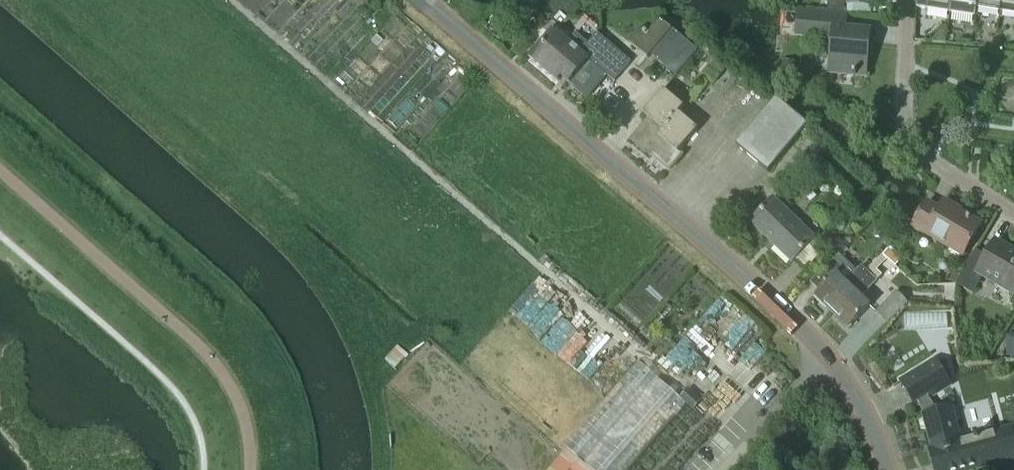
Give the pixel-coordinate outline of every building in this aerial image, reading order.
[(916,3),(925,4),(924,8),(948,12),(950,0),(916,0),(916,3)] [(948,12),(972,15),(975,0),(950,0),(948,12)] [(972,15),(975,16),(976,8),(999,11),(1001,0),(975,0),(972,15)] [(999,11),(1013,14),(1013,0),(1001,0),(999,11)] [(829,1),(828,12),(844,14),(845,3),(829,1)] [(796,24),(795,36),(832,40),(828,72),(864,76),(869,32),(844,29),(846,17),(797,12),(796,24)] [(640,32),(629,44),(648,60),(651,56),(676,77),(697,53),(660,21),(648,35),(645,32),(643,35),(640,32)] [(552,29),(528,57),(558,83),(562,79),(587,100),(607,77),(615,83),(632,64),(598,34),(588,45),(576,35),(569,43),(552,29)] [(719,55),(704,74),(709,78),(724,60),(719,55)] [(724,60),(709,78),(714,82),(729,64),(724,60)] [(781,61),(781,72),(794,72),(794,62),(781,61)] [(649,119),(630,142),(645,154),(684,108),(664,92),(644,115),(649,119)] [(776,100),(736,147),(767,173),(807,126),(776,100)] [(684,108),(645,154),(647,153),(669,172),(682,156),(679,154),(698,131),(679,115),(684,109),(684,108)] [(803,177),(795,186),(805,194),(813,185),(803,177)] [(773,200),(750,223),(792,263),(814,239),(773,200)] [(925,204),(912,227),(961,257),(980,226),(942,203),(937,211),(925,204)] [(955,285),(970,295),(981,278),(988,282),(989,281),(1013,296),(1013,294),(1013,252),(996,241),(986,256),(975,250),(959,277),(955,285)] [(882,256),(867,271),(870,274),(877,281),(882,277),(877,272),(887,262),(882,256)] [(835,259),(811,283),(819,291),(815,295),(832,312),(870,274),(867,271),(866,270),(863,267),(846,283),(839,276),(845,270),(836,260),(835,259)] [(870,274),(832,312),(849,329),(871,308),(861,298),(868,291),(878,282),(877,281),(870,274)] [(954,274),(950,282),(955,285),(959,277),(954,274)] [(896,292),(876,312),(887,323),(907,303),(896,292)] [(1003,350),(1004,361),(1013,361),(1013,349),(1003,350)] [(627,371),(563,445),(567,449),(584,464),(658,379),(636,360),(627,371)] [(901,382),(915,406),(919,405),(927,417),(936,451),(931,452),(936,469),(969,469),(984,466),(985,469),(994,469),(1013,465),(1013,460),(1013,458),(1013,428),(978,437),(978,435),(975,436),(975,438),(958,443),(949,409),(937,412),(929,398),(949,386),(935,361),(901,382)] [(584,464),(591,469),(630,469),(687,404),(658,379),(584,464)] [(549,469),(590,469),(566,450),(549,469)]
